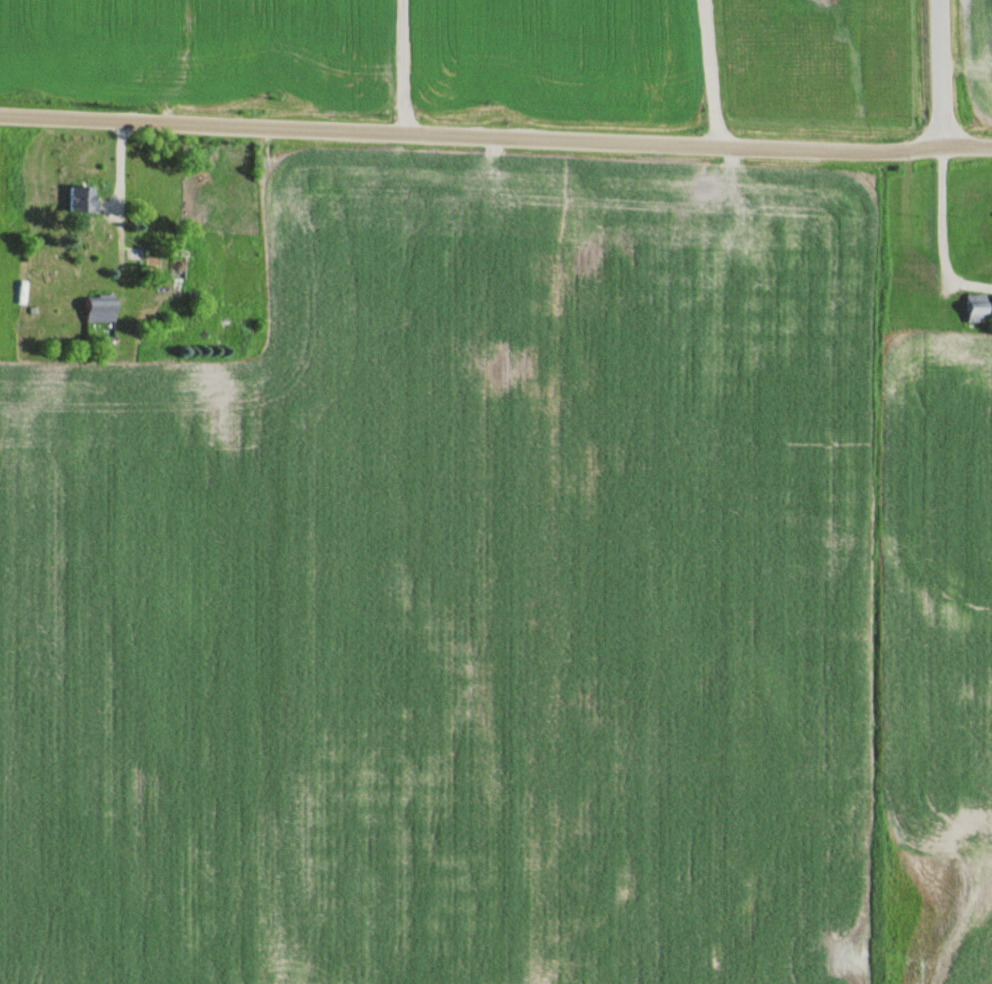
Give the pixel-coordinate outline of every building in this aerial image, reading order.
[(98,214),(98,186),(72,187),(72,214),(98,214)] [(970,323),(990,323),(990,295),(970,295),(970,323)] [(88,296),(88,322),(118,322),(118,296),(88,296)]
